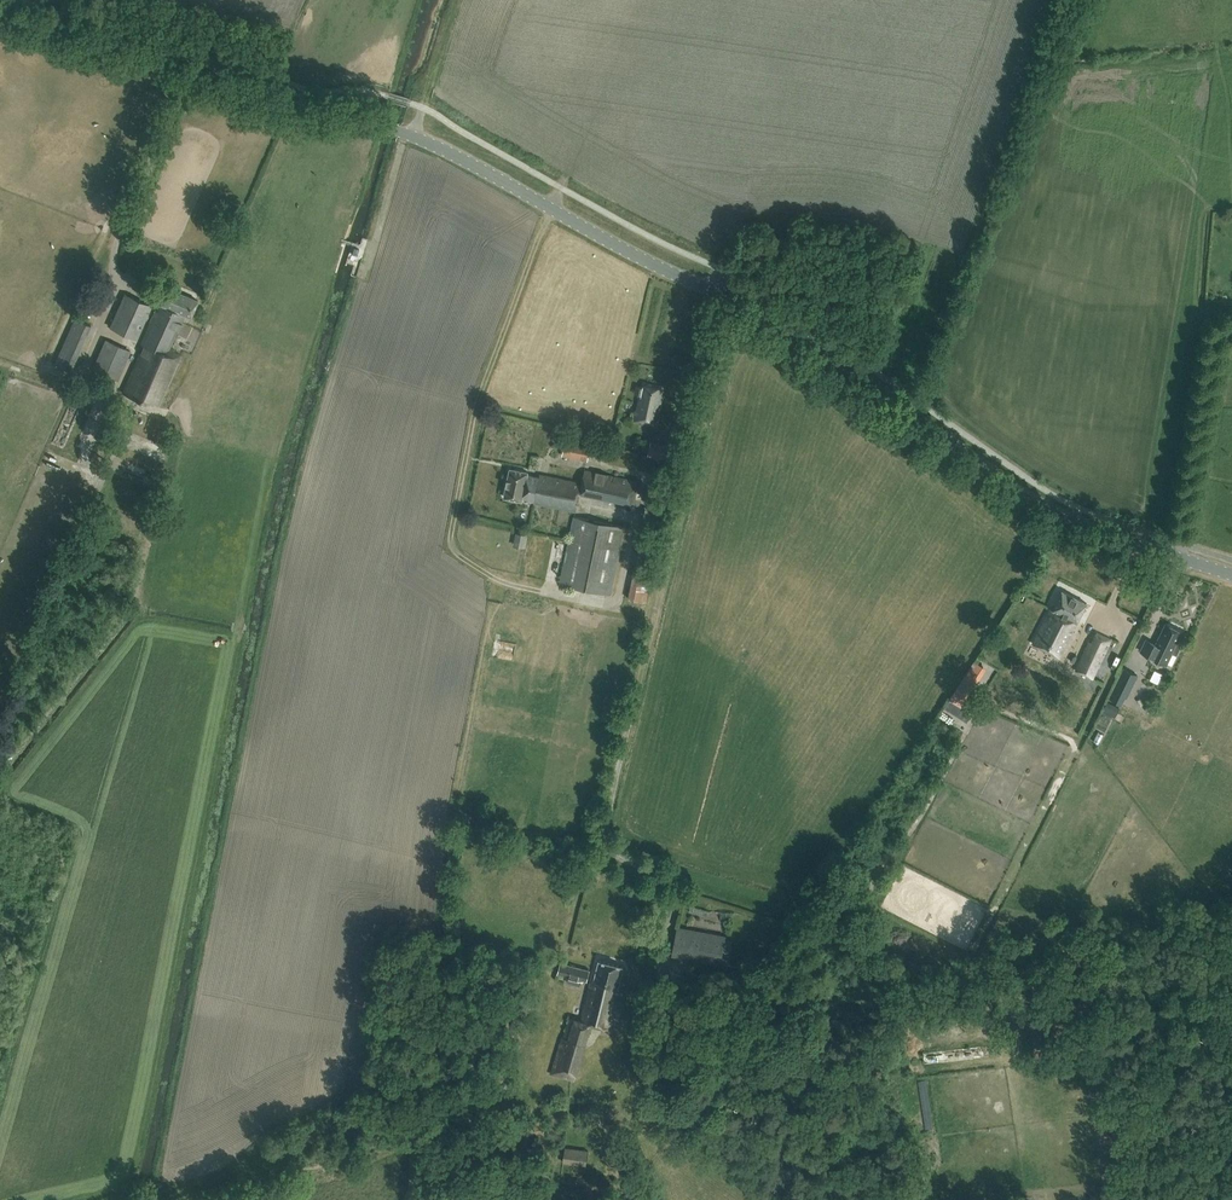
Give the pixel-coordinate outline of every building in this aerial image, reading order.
[(191,317),(198,301),(164,287),(158,303),(140,343),(144,345),(140,355),(139,355),(138,354),(123,391),(158,407),(180,355),(169,350),(184,314),(191,317)] [(136,338),(151,305),(124,293),(110,326),(136,338)] [(51,363),(66,370),(85,326),(70,320),(51,363)] [(106,339),(93,368),(117,379),(130,350),(106,339)] [(659,403),(662,388),(644,384),(642,395),(640,395),(635,420),(656,424),(660,404),(659,403)] [(149,418),(147,428),(159,430),(161,420),(149,418)] [(587,461),(590,443),(566,437),(562,455),(587,461)] [(163,451),(165,446),(145,439),(143,444),(163,451)] [(660,443),(651,441),(648,456),(658,457),(660,443)] [(528,471),(510,467),(505,497),(522,500),(523,498),(535,500),(534,503),(576,511),(580,493),(639,505),(644,482),(585,470),(583,482),(540,473),(539,476),(527,474),(528,471)] [(625,527),(575,516),(560,584),(611,594),(625,527)] [(526,547),(528,534),(516,531),(513,545),(526,547)] [(630,544),(626,562),(632,564),(636,545),(630,544)] [(631,588),(629,599),(646,602),(648,591),(631,588)] [(1073,631),(1087,604),(1062,592),(1053,609),(1051,608),(1034,643),(1060,657),(1064,648),(1066,649),(1075,632),(1073,631)] [(1171,654),(1182,631),(1166,624),(1156,644),(1147,639),(1140,652),(1166,664),(1171,654)] [(1092,679),(1111,640),(1096,633),(1092,643),(1089,642),(1075,671),(1092,679)] [(964,696),(983,666),(975,661),(948,701),(971,715),(978,705),(964,696)] [(1127,698),(1138,676),(1124,669),(1109,699),(1121,705),(1125,698),(1127,698)] [(1108,701),(1102,712),(1115,718),(1120,708),(1108,701)] [(518,864),(521,852),(508,847),(504,860),(518,864)] [(720,964),(726,937),(677,928),(672,955),(720,964)] [(617,991),(623,966),(599,960),(595,979),(592,978),(581,1023),(574,1021),(569,1039),(563,1037),(553,1071),(575,1078),(591,1024),(611,1029),(620,992),(617,991)] [(586,980),(589,970),(561,963),(558,974),(571,977),(570,983),(578,985),(579,979),(586,980)] [(565,1148),(564,1162),(586,1165),(588,1151),(565,1148)]
